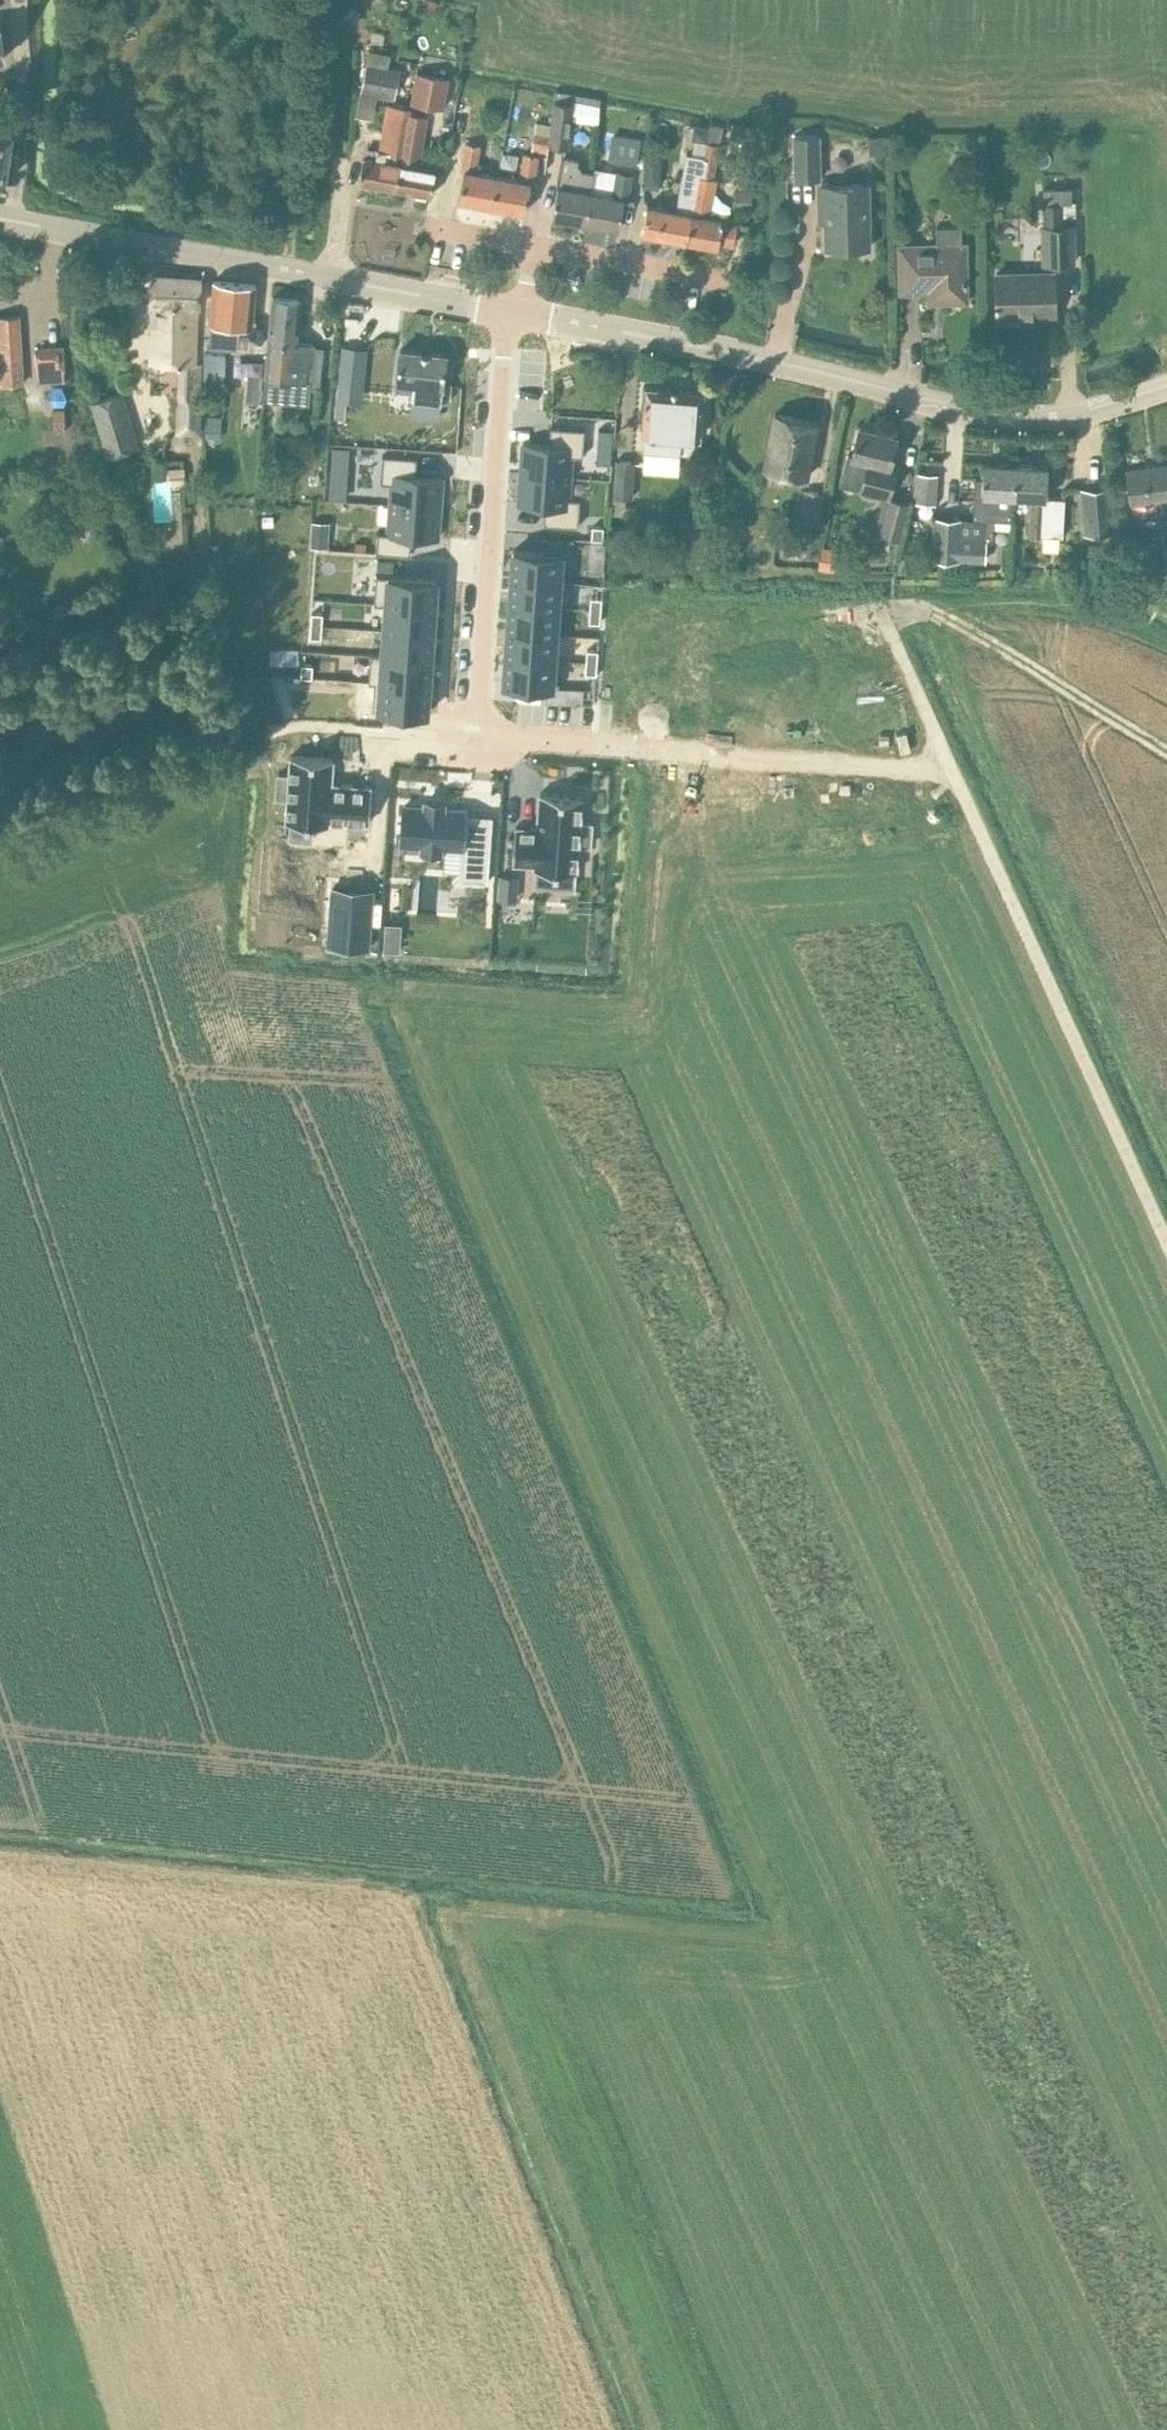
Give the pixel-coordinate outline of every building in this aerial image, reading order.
[(368,48),(361,89),(393,95),(398,68),(397,68),(399,61),(392,54),(368,48)] [(418,71),(412,104),(443,110),(449,77),(418,71)] [(455,125),(472,128),(478,92),(456,88),(454,101),(459,102),(455,125)] [(569,145),(574,101),(555,99),(549,142),(569,145)] [(363,155),(359,181),(394,187),(407,114),(408,109),(386,105),(376,157),(363,155)] [(407,114),(394,187),(432,194),(436,169),(418,166),(427,118),(407,114)] [(703,155),(688,240),(718,246),(719,241),(733,244),(737,222),(735,221),(736,217),(724,215),(723,219),(711,217),(719,178),(715,177),(723,127),(723,125),(709,123),(709,125),(709,126),(709,127),(706,139),(706,141),(706,142),(705,147),(703,155)] [(0,127),(0,181),(5,181),(14,130),(0,127)] [(531,149),(545,151),(549,131),(534,129),(531,149)] [(612,133),(608,157),(637,163),(641,138),(612,133)] [(818,135),(794,136),(795,178),(819,177),(818,135)] [(483,145),(466,142),(461,170),(464,170),(459,199),(492,205),(497,175),(478,171),(483,145)] [(687,152),(676,211),(647,206),(643,232),(688,240),(703,155),(687,152)] [(595,177),(596,171),(582,169),(577,163),(579,156),(562,153),(556,186),(558,186),(552,216),(587,222),(592,192),(595,177)] [(517,178),(497,175),(492,205),(525,211),(530,182),(533,183),(538,157),(522,154),(517,178)] [(645,155),(643,184),(660,185),(662,156),(645,155)] [(617,172),(612,196),(592,192),(587,222),(619,228),(624,198),(627,198),(632,175),(617,172)] [(818,184),(818,188),(818,213),(825,212),(825,247),(870,246),(868,183),(818,184)] [(1071,186),(1042,187),(1042,201),(1042,225),(1043,242),(1043,260),(1070,260),(1076,260),(1075,224),(1070,224),(1064,224),(1064,216),(1064,201),(1071,201),(1071,186)] [(938,243),(899,243),(899,258),(899,282),(926,282),(941,281),(942,301),(968,300),(967,276),(967,259),(966,242),(962,242),(962,226),(937,226),(938,243)] [(997,304),(997,317),(999,317),(999,314),(1031,313),(1031,316),(1055,315),(1054,291),(1054,271),(998,272),(998,299),(995,299),(995,304),(997,304)] [(155,299),(151,357),(179,359),(193,360),(197,304),(199,304),(199,302),(201,278),(153,274),(151,299),(155,299)] [(211,322),(209,345),(235,348),(237,325),(252,326),(256,284),(214,281),(210,322),(211,322)] [(264,397),(305,401),(307,388),(316,389),(323,347),(298,343),(302,299),(273,296),(264,397)] [(0,316),(0,386),(23,387),(19,314),(0,316)] [(58,344),(36,346),(37,368),(60,366),(60,362),(59,349),(58,344)] [(339,385),(362,387),(366,350),(343,347),(339,385)] [(396,386),(396,390),(414,392),(440,395),(446,396),(447,396),(448,396),(450,384),(443,384),(446,354),(400,349),(398,373),(396,386)] [(226,352),(204,352),(204,393),(215,393),(226,393),(226,352)] [(248,374),(247,388),(262,389),(263,375),(248,374)] [(646,386),(642,430),(644,430),(643,450),(699,454),(703,390),(646,386)] [(179,405),(177,405),(177,433),(202,433),(200,391),(179,391),(179,405)] [(106,461),(134,452),(117,394),(89,403),(106,461)] [(53,411),(53,431),(66,431),(65,411),(53,411)] [(807,477),(813,446),(818,422),(774,413),(763,467),(807,477)] [(205,415),(204,437),(221,438),(222,416),(205,415)] [(604,424),(603,434),(615,435),(616,425),(604,424)] [(524,442),(522,472),(572,476),(573,455),(586,456),(588,430),(553,428),(551,444),(524,442)] [(839,484),(884,495),(889,497),(896,466),(889,464),(896,437),(859,428),(852,455),(847,453),(839,484)] [(329,441),(328,453),(340,454),(341,442),(329,441)] [(386,455),(385,474),(393,475),(391,504),(440,507),(442,477),(416,475),(417,456),(386,455)] [(616,459),(613,496),(631,498),(634,461),(616,459)] [(1016,498),(1018,464),(984,462),(983,478),(976,477),(973,519),(934,517),(932,560),(983,563),(985,537),(993,537),(994,519),(1012,520),(1014,497),(1016,498)] [(1032,533),(1063,535),(1063,522),(1064,498),(1046,497),(1048,466),(1018,464),(1016,498),(1034,499),(1032,533)] [(1125,470),(1130,503),(1131,506),(1158,502),(1166,566),(1166,464),(1125,470)] [(185,467),(168,468),(168,484),(185,484),(185,467)] [(522,472),(519,502),(547,504),(546,521),(581,524),(583,498),(570,497),(572,476),(522,472)] [(1082,488),(1086,532),(1112,530),(1108,487),(1082,488)] [(823,493),(804,490),(799,518),(817,522),(823,493)] [(914,491),(908,521),(918,523),(924,494),(914,491)] [(889,497),(884,495),(875,531),(899,537),(908,502),(889,497)] [(381,532),(380,551),(411,553),(412,534),(438,536),(440,507),(391,504),(389,533),(381,532)] [(592,526),(591,541),(601,542),(602,527),(592,526)] [(310,534),(309,546),(321,547),(322,535),(310,534)] [(1125,535),(1113,535),(1114,558),(1126,558),(1125,535)] [(366,542),(356,541),(355,549),(366,550),(366,542)] [(818,567),(818,568),(849,572),(851,555),(832,552),(832,547),(821,545),(818,567)] [(514,550),(512,576),(564,580),(566,554),(514,550)] [(897,569),(911,569),(910,556),(897,556),(897,569)] [(1119,559),(1104,561),(1105,575),(1121,573),(1119,559)] [(594,571),(594,581),(604,582),(605,571),(594,571)] [(388,576),(386,603),(435,606),(437,579),(388,576)] [(512,576),(510,602),(562,606),(564,580),(512,576)] [(311,586),(311,598),(323,598),(324,586),(311,586)] [(0,597),(0,610),(4,623),(21,618),(13,593),(0,597)] [(590,597),(589,609),(601,609),(601,597),(590,597)] [(311,598),(310,610),(322,611),(323,598),(311,598)] [(510,602),(507,628),(560,633),(562,606),(510,602)] [(386,603),(384,629),(433,632),(435,606),(386,603)] [(589,609),(588,622),(600,622),(601,609),(589,609)] [(507,628),(505,655),(558,659),(560,633),(507,628)] [(384,629),(382,655),(431,658),(433,632),(384,629)] [(306,637),(305,650),(317,650),(318,638),(306,637)] [(586,649),(585,661),(597,662),(598,650),(586,649)] [(305,650),(304,661),(317,662),(317,650),(305,650)] [(382,655),(380,681),(429,684),(431,658),(382,655)] [(505,655),(503,684),(555,688),(555,687),(558,659),(505,655)] [(585,661),(585,674),(596,674),(597,662),(585,661)] [(300,675),(299,684),(313,685),(314,676),(300,675)] [(380,681),(379,708),(427,711),(429,684),(380,681)] [(555,688),(547,688),(546,702),(582,704),(583,689),(555,687),(555,688)] [(281,780),(278,805),(292,806),(291,824),(294,825),(293,840),(319,842),(320,827),(334,827),(335,820),(366,822),(368,790),(338,788),(339,764),(294,762),(293,781),(281,780)] [(406,788),(403,836),(475,840),(473,879),(491,880),(497,793),(406,788)] [(534,869),(577,873),(579,845),(591,846),(593,826),(581,825),(583,800),(540,796),(537,830),(515,828),(512,862),(534,864),(534,869)] [(518,876),(499,875),(498,898),(517,899),(518,876)] [(332,892),(326,946),(361,949),(366,895),(332,892)] [(386,924),(385,950),(399,950),(401,924),(386,924)]
